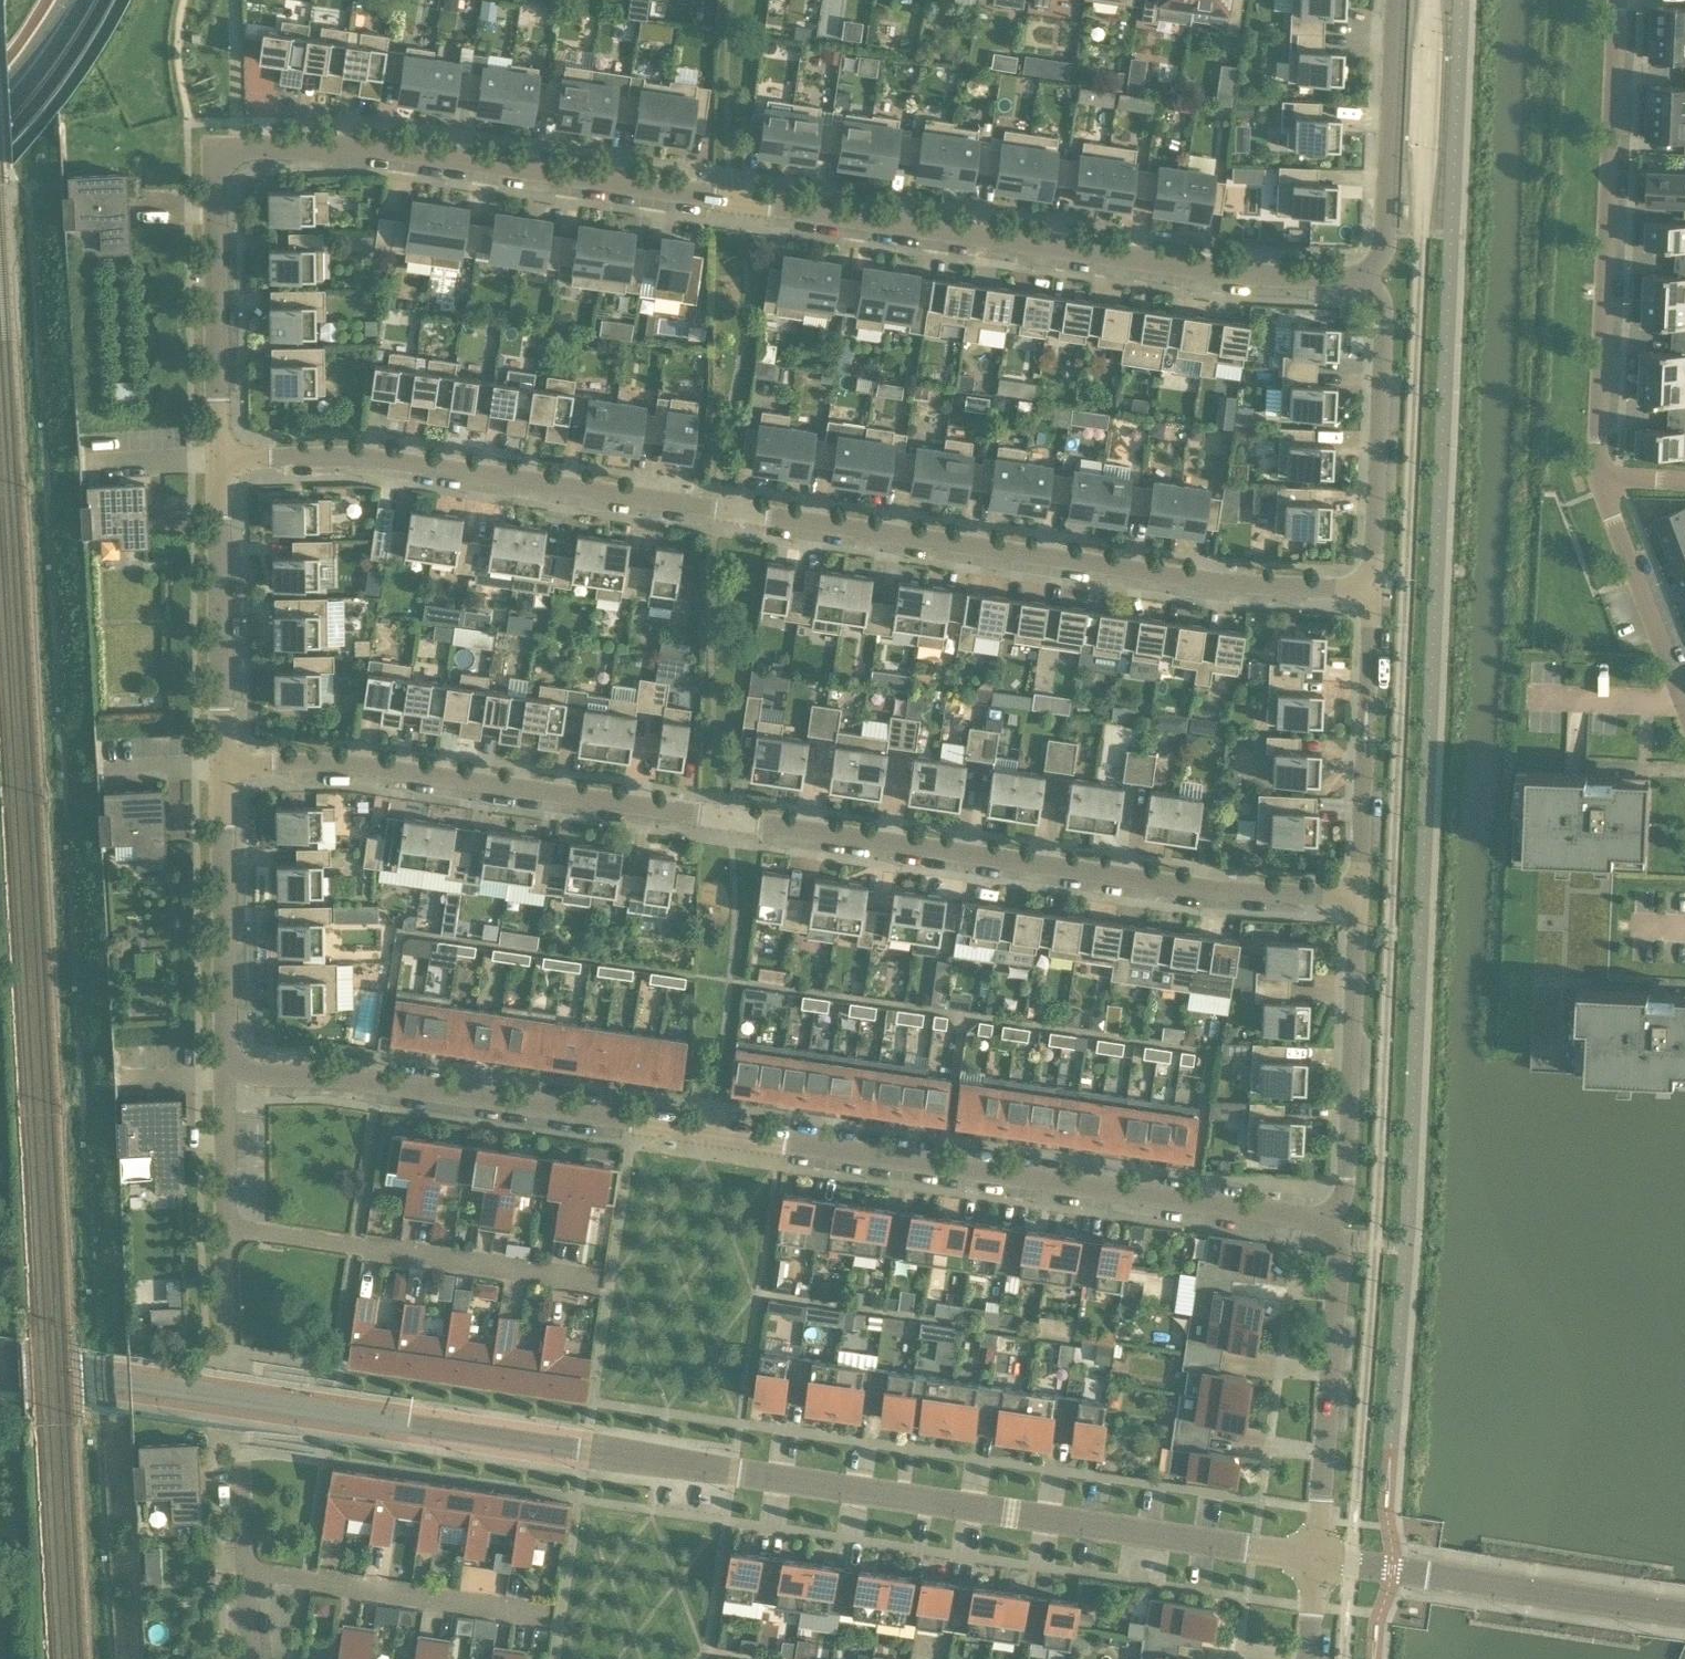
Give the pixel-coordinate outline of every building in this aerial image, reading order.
[(443,8),(456,10),(457,0),(444,0),(443,8)] [(479,18),(494,20),(497,0),(495,0),(482,0),(479,18)] [(628,18),(646,20),(649,0),(630,0),(628,18)] [(841,0),(825,0),(824,14),(839,15),(841,0)] [(1192,7),(1193,0),(1144,0),(1141,20),(1156,22),(1159,2),(1192,7)] [(1192,7),(1191,19),(1207,21),(1223,30),(1223,32),(1238,34),(1243,0),(1193,0),(1192,7)] [(1318,33),(1318,15),(1345,16),(1345,0),(1291,0),(1289,32),(1318,33)] [(1684,33),(1684,6),(1654,5),(1653,31),(1684,33)] [(537,9),(521,7),(519,22),(535,25),(537,9)] [(300,86),(303,66),(302,66),(307,37),(309,24),(281,20),(279,33),(262,30),(258,59),(282,63),(279,83),(300,86)] [(319,39),(307,37),(302,66),(303,66),(321,69),(318,89),(339,92),(342,72),(346,43),(347,43),(349,29),(321,25),(319,39)] [(795,25),(794,38),(810,40),(811,28),(795,25)] [(358,44),(347,43),(346,43),(342,72),(361,75),(358,95),(379,98),(382,78),(381,78),(385,49),(386,49),(388,35),(360,31),(358,44)] [(1653,31),(1652,57),(1684,59),(1684,33),(1653,31)] [(1317,51),(1318,33),(1289,32),(1287,80),(1342,83),(1343,52),(1317,51)] [(405,52),(386,49),(385,49),(381,78),(382,78),(401,81),(398,101),(425,104),(433,49),(406,46),(405,52)] [(434,50),(433,49),(425,104),(452,108),(454,95),(466,97),(470,70),(458,68),(458,62),(433,58),(434,50)] [(829,49),(827,62),(838,64),(840,51),(829,49)] [(957,52),(955,63),(966,65),(968,54),(957,52)] [(994,52),(991,66),(1015,70),(1017,55),(994,52)] [(473,53),(470,70),(466,97),(479,99),(477,112),(504,116),(512,63),(511,63),(510,70),(487,66),(488,55),(473,53)] [(1025,55),(1022,72),(1039,75),(1041,57),(1025,55)] [(549,82),(536,80),(538,67),(512,63),(504,116),(531,120),(532,107),(545,109),(549,82)] [(550,76),(549,82),(545,109),(558,110),(556,124),(583,128),(591,68),(565,64),(563,78),(550,76)] [(592,68),(591,68),(583,128),(609,132),(611,118),(624,120),(628,93),(615,91),(616,85),(590,81),(592,68)] [(1111,70),(1109,88),(1125,90),(1127,72),(1111,70)] [(1128,74),(1126,90),(1142,92),(1144,76),(1128,74)] [(643,80),(641,95),(628,93),(624,120),(637,122),(635,135),(661,139),(670,80),(670,79),(669,84),(643,80)] [(670,80),(661,139),(688,143),(690,130),(703,132),(710,87),(697,85),(697,83),(670,80)] [(1218,84),(1216,102),(1231,105),(1234,87),(1218,84)] [(1649,111),(1684,112),(1684,86),(1651,84),(1649,111)] [(1115,92),(1101,90),(1099,104),(1113,106),(1115,92)] [(1117,107),(1132,109),(1134,95),(1130,95),(1119,93),(1118,103),(1117,107)] [(1287,147),(1339,149),(1340,118),(1314,117),(1314,101),(1281,100),(1280,130),(1287,131),(1287,147)] [(1237,101),(1236,115),(1253,116),(1253,102),(1237,101)] [(759,154),(785,158),(793,103),(792,103),(791,111),(765,108),(764,114),(751,112),(747,139),(761,141),(759,154)] [(820,107),(793,103),(785,158),(812,161),(814,148),(827,150),(831,123),(830,123),(818,122),(820,107)] [(1649,111),(1648,137),(1684,139),(1684,112),(1649,111)] [(831,118),(830,123),(831,123),(827,150),(839,152),(838,166),(864,169),(872,114),(871,114),(871,116),(845,112),(844,120),(831,118)] [(899,118),(872,114),(864,169),(891,173),(893,160),(906,162),(909,135),(910,129),(897,127),(899,118)] [(922,137),(909,135),(906,162),(918,164),(916,177),(943,181),(950,130),(951,130),(952,121),(925,117),(922,137)] [(977,134),(951,130),(950,130),(943,181),(970,185),(972,172),(984,173),(988,147),(989,141),(976,139),(977,134)] [(1001,149),(988,147),(984,173),(997,175),(995,189),(1022,192),(1030,133),(1003,130),(1001,149)] [(1057,137),(1030,133),(1022,192),(1049,196),(1050,183),(1063,185),(1067,158),(1054,157),(1057,137)] [(1080,160),(1067,158),(1063,185),(1076,187),(1074,200),(1101,204),(1109,145),(1082,141),(1080,160)] [(1136,149),(1109,145),(1101,204),(1127,208),(1129,194),(1142,196),(1146,170),(1133,168),(1136,149)] [(1159,172),(1146,170),(1142,196),(1155,198),(1153,212),(1180,216),(1186,169),(1159,165),(1159,172)] [(1332,215),(1336,215),(1337,184),(1311,183),(1311,167),(1278,166),(1276,213),(1318,215),(1318,220),(1331,220),(1332,215)] [(1243,168),(1232,167),(1232,180),(1242,181),(1243,168)] [(1186,169),(1180,216),(1206,219),(1208,210),(1221,212),(1225,181),(1212,179),(1213,173),(1186,169)] [(1650,171),(1648,202),(1684,203),(1684,216),(1684,173),(1650,171)] [(102,252),(129,250),(125,173),(68,176),(70,201),(64,201),(65,223),(71,222),(71,227),(101,226),(102,252)] [(268,222),(327,221),(327,190),(267,191),(268,222)] [(410,222),(395,219),(390,250),(405,252),(404,259),(431,263),(440,204),(413,200),(410,222)] [(440,204),(431,263),(458,267),(460,254),(475,256),(475,250),(479,224),(464,221),(466,208),(440,204)] [(494,226),(479,224),(475,250),(490,252),(489,260),(516,264),(523,216),(496,212),(494,226)] [(523,216),(516,264),(558,270),(559,262),(563,236),(548,234),(550,220),(523,216)] [(374,248),(390,250),(395,219),(378,217),(374,248)] [(1684,262),(1684,222),(1647,221),(1646,246),(1676,248),(1675,261),(1684,262)] [(577,238),(563,236),(559,262),(574,265),(571,284),(598,288),(606,229),(579,225),(577,238)] [(606,229),(598,288),(624,292),(624,290),(639,292),(642,275),(646,248),(631,246),(633,232),(606,229)] [(322,232),(294,232),(294,248),(268,248),(268,279),(323,278),(322,232)] [(642,275),(657,277),(654,296),(694,302),(701,256),(688,254),(690,241),(663,237),(661,250),(646,248),(642,275)] [(775,314),(802,318),(811,259),(784,255),(782,268),(769,266),(762,314),(775,316),(775,314)] [(837,263),(811,259),(802,318),(803,314),(829,317),(830,311),(843,313),(845,305),(850,270),(836,269),(837,263)] [(1644,298),(1684,300),(1684,262),(1675,261),(1674,275),(1645,273),(1644,298)] [(863,272),(850,270),(845,305),(858,306),(855,326),(881,330),(890,270),(864,266),(863,272)] [(908,331),(923,333),(930,283),(916,280),(917,274),(890,270),(881,330),(882,330),(883,323),(909,327),(908,331)] [(930,283),(923,333),(938,335),(940,321),(964,324),(962,339),(963,339),(971,282),(931,277),(930,283)] [(1010,288),(971,282),(963,339),(978,341),(980,326),(1004,330),(1010,288)] [(1050,294),(1010,288),(1004,330),(1005,330),(1007,319),(1019,320),(1018,332),(1044,336),(1050,294)] [(324,289),(295,290),(295,305),(269,305),(269,336),(315,336),(315,319),(324,319),(324,289)] [(384,293),(382,304),(393,306),(395,294),(384,293)] [(1089,299),(1050,294),(1044,336),(1045,336),(1046,324),(1059,326),(1057,338),(1083,342),(1089,299)] [(1672,338),(1684,339),(1684,300),(1644,298),(1643,323),(1672,325),(1672,338)] [(1129,305),(1089,299),(1083,342),(1084,342),(1086,330),(1098,332),(1097,344),(1122,347),(1129,305)] [(456,308),(455,312),(464,313),(465,304),(461,304),(456,308)] [(1168,311),(1129,305),(1122,347),(1123,348),(1125,336),(1138,338),(1136,349),(1162,353),(1168,311)] [(1207,317),(1168,311),(1162,353),(1163,353),(1165,342),(1177,344),(1175,355),(1201,359),(1199,373),(1207,317)] [(638,317),(636,335),(652,338),(655,319),(638,317)] [(1207,317),(1199,373),(1214,376),(1216,361),(1242,365),(1248,323),(1207,317)] [(377,320),(364,320),(365,334),(377,334),(377,320)] [(1282,355),(1282,370),(1310,371),(1310,357),(1337,358),(1338,327),(1292,325),(1290,355),(1282,355)] [(581,335),(580,343),(594,345),(595,337),(581,335)] [(1641,375),(1684,377),(1684,339),(1672,338),(1671,352),(1642,350),(1641,375)] [(324,393),(324,346),(295,347),(296,362),(269,363),(270,394),(324,393)] [(408,418),(411,399),(410,398),(416,356),(389,352),(387,365),(374,363),(369,393),(389,395),(386,415),(408,418)] [(417,356),(416,356),(410,398),(411,399),(429,401),(426,421),(447,424),(450,404),(449,404),(456,362),(428,358),(427,371),(415,369),(417,356)] [(456,362),(449,404),(450,404),(468,407),(465,427),(486,430),(489,410),(493,381),(454,375),(456,362)] [(863,363),(862,375),(874,377),(876,364),(863,363)] [(822,370),(821,381),(833,383),(834,372),(822,370)] [(1310,371),(1282,370),(1280,415),(1334,417),(1335,386),(1309,385),(1310,371)] [(545,388),(532,387),(528,416),(529,416),(547,419),(544,438),(565,441),(569,419),(573,392),(574,379),(547,375),(545,388)] [(1668,415),(1684,416),(1684,377),(1641,375),(1640,400),(1669,401),(1668,415)] [(995,378),(984,377),(982,392),(993,393),(995,378)] [(1017,381),(999,379),(997,394),(1015,396),(1017,381)] [(532,387),(493,381),(489,410),(508,413),(505,433),(526,436),(529,416),(528,416),(532,387)] [(591,395),(573,392),(569,419),(586,422),(583,444),(609,448),(616,402),(590,398),(591,395)] [(992,395),(990,408),(1003,409),(1005,397),(992,395)] [(657,396),(655,414),(651,441),(663,442),(661,456),(689,460),(698,401),(670,397),(670,398),(657,396)] [(643,406),(616,402),(609,448),(636,452),(638,439),(651,441),(655,414),(642,412),(643,406)] [(1098,433),(1098,425),(1110,426),(1111,409),(1074,407),(1072,432),(1098,433)] [(752,469),(779,473),(788,414),(761,410),(758,429),(745,427),(741,454),(754,456),(752,469)] [(789,414),(788,414),(779,473),(806,477),(808,464),(821,466),(824,439),(812,437),(813,431),(787,427),(789,414)] [(1220,419),(1219,427),(1232,429),(1233,416),(1227,415),(1220,419)] [(1668,415),(1667,430),(1638,429),(1637,454),(1684,456),(1684,435),(1684,416),(1668,415)] [(827,420),(824,439),(821,466),(833,467),(831,481),(858,485),(867,426),(827,420)] [(1151,421),(1150,433),(1163,434),(1165,422),(1151,421)] [(893,430),(867,426),(858,485),(885,489),(887,475),(899,477),(903,451),(906,433),(893,431),(893,430)] [(1191,426),(1189,437),(1201,439),(1203,428),(1191,426)] [(1234,426),(1233,440),(1248,440),(1248,426),(1234,426)] [(1307,444),(1307,428),(1279,427),(1277,473),(1331,476),(1333,445),(1307,444)] [(916,453),(903,451),(899,477),(912,479),(910,492),(937,496),(946,437),(945,437),(943,450),(917,446),(916,453)] [(972,441),(946,437),(937,496),(963,500),(965,487),(978,489),(982,462),(969,461),(972,441)] [(983,457),(982,462),(978,489),(991,491),(989,504),(1016,508),(1024,449),(998,445),(996,459),(983,457)] [(1025,449),(1024,449),(1016,508),(1042,512),(1044,498),(1057,500),(1061,474),(1048,472),(1049,466),(1023,462),(1025,449)] [(1074,476),(1061,474),(1057,500),(1070,502),(1068,516),(1094,520),(1101,474),(1074,470),(1074,476)] [(1128,478),(1101,474),(1094,520),(1121,523),(1123,510),(1136,512),(1140,486),(1127,484),(1128,478)] [(1152,488),(1140,486),(1136,512),(1148,514),(1146,527),(1173,531),(1180,485),(1153,481),(1152,488)] [(120,548),(147,546),(143,482),(87,486),(88,510),(82,510),(83,532),(89,532),(90,536),(119,535),(120,548)] [(1180,485),(1173,531),(1200,535),(1201,526),(1217,528),(1221,498),(1206,495),(1207,489),(1180,485)] [(1304,502),(1304,487),(1276,485),(1274,532),(1311,534),(1311,539),(1324,540),(1325,534),(1329,535),(1330,504),(1304,502)] [(271,498),(271,530),(331,529),(330,498),(271,498)] [(386,560),(391,529),(394,508),(377,505),(372,539),(369,557),(386,560)] [(1684,538),(1684,506),(1655,517),(1666,545),(1684,538)] [(407,531),(391,529),(386,560),(403,562),(405,555),(431,558),(434,539),(429,538),(433,512),(410,508),(407,531)] [(434,539),(431,558),(454,562),(453,570),(470,572),(474,541),(459,539),(462,516),(433,512),(429,538),(434,539)] [(490,544),(474,541),(470,572),(487,575),(488,567),(514,571),(517,551),(513,550),(517,524),(493,521),(490,544)] [(517,551),(514,571),(537,574),(535,587),(553,589),(553,585),(558,554),(542,551),(545,528),(517,524),(513,550),(517,551)] [(573,556),(558,554),(553,585),(570,587),(571,579),(596,583),(594,596),(595,596),(600,563),(596,563),(600,536),(577,533),(573,556)] [(600,563),(595,596),(620,600),(620,594),(634,596),(639,566),(625,564),(628,541),(600,536),(596,563),(600,563)] [(1676,571),(1684,568),(1684,538),(1666,545),(1676,571)] [(331,556),(331,540),(298,540),(298,556),(272,556),(272,587),(318,586),(318,556),(331,556)] [(639,566),(634,596),(648,598),(647,604),(673,608),(681,549),(655,545),(652,568),(639,566)] [(783,618),(797,621),(802,590),(789,588),(792,565),(766,561),(759,607),(784,611),(783,618)] [(1676,571),(1684,595),(1684,568),(1676,571)] [(382,570),(368,569),(366,581),(366,582),(365,593),(367,593),(379,595),(380,588),(382,570)] [(816,592),(802,590),(797,621),(811,623),(810,628),(838,632),(843,599),(838,598),(842,572),(819,569),(816,592)] [(843,599),(838,632),(839,632),(841,619),(863,622),(862,630),(876,632),(881,601),(867,599),(871,576),(842,572),(838,598),(843,599)] [(895,603),(881,601),(876,632),(891,634),(892,627),(917,630),(915,643),(916,644),(921,611),(917,610),(921,584),(898,580),(895,603)] [(950,588),(921,584),(917,610),(921,611),(916,644),(941,647),(945,618),(961,620),(965,593),(949,590),(950,588)] [(965,590),(965,593),(961,620),(957,647),(972,649),(975,635),(999,638),(1006,596),(965,590)] [(1045,602),(1006,596),(999,638),(1000,638),(1002,627),(1014,629),(1013,640),(1039,644),(1045,602)] [(327,644),(327,597),(299,597),(299,613),(272,614),(273,645),(327,644)] [(1084,608),(1045,602),(1039,644),(1078,650),(1084,608)] [(437,621),(436,636),(489,639),(491,607),(427,603),(426,620),(437,621)] [(1124,614),(1084,608),(1078,650),(1079,650),(1081,638),(1093,640),(1091,652),(1117,656),(1124,614)] [(1163,619),(1124,614),(1117,656),(1118,656),(1120,644),(1132,646),(1131,658),(1157,661),(1163,619)] [(1203,625),(1163,619),(1157,661),(1158,662),(1159,650),(1172,652),(1170,663),(1196,667),(1193,682),(1194,682),(1203,625)] [(1203,625),(1194,682),(1209,684),(1211,669),(1237,673),(1243,631),(1203,625)] [(1268,677),(1296,679),(1297,665),(1323,666),(1324,635),(1278,633),(1277,663),(1269,662),(1268,677)] [(369,639),(355,640),(355,654),(370,654),(369,639)] [(333,671),(333,654),(299,655),(299,670),(273,671),(274,702),(278,702),(278,707),(291,707),(291,702),(320,701),(319,671),(333,671)] [(659,655),(655,680),(668,682),(668,684),(683,674),(685,659),(659,655)] [(400,727),(403,707),(402,707),(409,664),(382,660),(380,673),(366,671),(362,701),(382,704),(379,724),(400,727)] [(410,664),(409,664),(402,707),(403,707),(421,709),(419,729),(440,732),(443,712),(442,712),(446,683),(408,677),(410,664)] [(909,682),(910,671),(876,668),(875,678),(909,682)] [(459,685),(446,683),(442,712),(443,712),(461,715),(458,735),(479,738),(482,718),(481,718),(488,676),(461,672),(459,685)] [(789,675),(777,673),(775,688),(787,689),(789,675)] [(488,676),(481,718),(482,718),(500,721),(497,741),(519,744),(521,724),(525,694),(486,689),(488,676)] [(1296,693),(1296,679),(1268,677),(1266,723),(1320,725),(1322,694),(1296,693)] [(636,701),(609,697),(604,735),(608,735),(605,756),(628,760),(636,709),(649,711),(654,680),(639,678),(636,701)] [(654,680),(649,711),(663,712),(655,764),(681,768),(690,708),(665,705),(668,684),(668,682),(655,680),(654,680)] [(537,696),(525,694),(521,724),(540,727),(537,746),(558,750),(561,728),(560,728),(566,687),(539,683),(537,696)] [(587,690),(566,687),(560,728),(561,728),(579,731),(576,752),(605,756),(608,735),(604,735),(609,697),(586,693),(587,690)] [(992,691),(991,703),(1002,705),(1003,692),(992,691)] [(1042,710),(1044,694),(1034,692),(1031,709),(1042,710)] [(748,777),(777,782),(780,762),(776,761),(781,722),(758,719),(762,696),(747,694),(742,724),(756,726),(748,777)] [(806,734),(821,736),(826,705),(811,703),(806,734)] [(840,707),(826,705),(821,736),(835,738),(827,789),(856,793),(859,773),(854,773),(860,733),(837,730),(840,707)] [(1162,714),(1152,712),(1150,726),(1163,728),(1164,717),(1162,714)] [(859,773),(856,793),(879,797),(887,745),(900,747),(905,717),(890,715),(887,737),(860,733),(854,773),(859,773)] [(1133,715),(1132,725),(1149,727),(1150,717),(1141,715),(1141,716),(1133,715)] [(918,719),(905,717),(900,747),(913,749),(918,719)] [(1191,718),(1189,730),(1199,731),(1200,719),(1191,718)] [(780,762),(777,782),(800,785),(807,739),(780,735),(782,722),(781,722),(776,761),(780,762)] [(965,757),(979,759),(984,729),(970,727),(965,757)] [(984,729),(979,759),(992,761),(997,731),(984,729)] [(1186,733),(1185,747),(1198,748),(1200,735),(1186,733)] [(1293,752),(1293,736),(1266,735),(1265,751),(1273,752),(1271,782),(1318,784),(1319,753),(1293,752)] [(1044,769),(1057,771),(1062,740),(1049,738),(1044,769)] [(1062,740),(1057,771),(1071,773),(1076,742),(1062,740)] [(1123,781),(1136,783),(1141,752),(1127,750),(1123,781)] [(1141,752),(1136,783),(1150,784),(1154,754),(1141,752)] [(906,801),(935,805),(938,785),(933,784),(937,758),(913,755),(906,801)] [(938,785),(935,805),(958,808),(965,762),(937,758),(933,784),(938,785)] [(985,812),(1013,816),(1016,797),(1012,796),(1016,770),(992,766),(985,812)] [(1016,797),(1013,816),(1036,820),(1043,774),(1016,770),(1012,796),(1016,797)] [(1607,989),(1613,859),(1647,861),(1651,776),(1563,772),(1517,770),(1514,855),(1540,856),(1531,1053),(1530,1070),(1684,1077),(1684,992),(1607,989)] [(1064,824),(1092,828),(1095,808),(1091,808),(1095,781),(1070,778),(1064,824)] [(1095,808),(1092,828),(1115,831),(1122,785),(1095,781),(1091,808),(1095,808)] [(1170,819),(1167,839),(1194,843),(1195,836),(1212,838),(1216,807),(1200,805),(1203,785),(1181,782),(1179,794),(1177,793),(1173,820),(1170,819)] [(138,867),(165,866),(161,788),(104,792),(106,817),(100,817),(101,838),(107,838),(107,843),(136,841),(138,867)] [(1142,835),(1167,839),(1170,819),(1173,820),(1177,793),(1149,789),(1142,835)] [(1220,793),(1220,807),(1233,807),(1233,793),(1220,793)] [(1290,810),(1291,795),(1258,793),(1255,840),(1315,843),(1316,812),(1290,810)] [(275,806),(275,837),(322,837),(321,819),(335,819),(334,806),(275,806)] [(401,839),(385,837),(381,868),(398,870),(399,862),(425,866),(428,846),(424,846),(428,820),(404,816),(401,839)] [(428,846),(425,866),(448,870),(447,877),(464,880),(469,849),(453,847),(456,824),(428,820),(424,846),(428,846)] [(484,851),(469,849),(464,880),(481,882),(482,875),(508,878),(511,859),(507,858),(511,832),(488,828),(484,851)] [(511,859),(508,878),(531,882),(530,890),(547,892),(551,861),(536,859),(539,836),(511,832),(507,858),(511,859)] [(364,865),(381,868),(385,837),(368,835),(366,847),(364,865)] [(568,864),(551,861),(547,892),(564,895),(565,887),(592,891),(594,871),(590,870),(594,844),(571,841),(568,864)] [(594,871),(592,891),(615,894),(613,902),(628,904),(633,873),(619,871),(623,848),(594,844),(590,870),(594,871)] [(330,864),(329,848),(301,848),(302,864),(275,864),(276,895),(322,894),(322,864),(330,864)] [(633,873),(628,904),(627,909),(667,915),(675,856),(650,852),(646,875),(633,873)] [(779,927),(793,929),(797,898),(783,896),(787,873),(761,869),(754,915),(780,919),(779,927)] [(693,875),(678,873),(676,889),(691,891),(693,875)] [(811,900),(797,898),(793,929),(808,931),(808,937),(832,940),(835,927),(838,907),(833,907),(837,880),(814,877),(811,900)] [(838,907),(835,927),(859,930),(857,944),(870,945),(871,940),(876,910),(862,908),(866,885),(837,880),(833,907),(838,907)] [(889,912),(876,910),(871,940),(887,942),(888,935),(914,938),(916,919),(912,918),(916,892),(893,889),(889,912)] [(945,896),(916,892),(912,918),(916,919),(914,938),(939,942),(941,926),(956,929),(960,901),(944,899),(945,896)] [(960,899),(960,901),(956,929),(971,931),(969,942),(994,946),(1001,904),(960,899)] [(1040,910),(1001,904),(994,946),(996,946),(998,935),(1011,937),(1009,948),(1034,952),(1040,910)] [(330,922),(330,905),(302,905),(303,921),(276,921),(277,952),(323,952),(322,922),(330,922)] [(351,905),(333,905),(333,922),(352,922),(351,905)] [(1079,916),(1040,910),(1034,952),(1036,952),(1037,941),(1050,942),(1048,954),(1073,958),(1079,916)] [(404,918),(403,926),(415,927),(417,915),(409,914),(404,918)] [(1119,922),(1079,916),(1073,958),(1113,963),(1119,922)] [(456,924),(442,922),(441,933),(454,935),(456,924)] [(1158,927),(1119,922),(1113,963),(1111,978),(1126,980),(1129,966),(1152,969),(1158,927)] [(1198,933),(1158,927),(1152,969),(1154,969),(1156,958),(1168,960),(1167,971),(1171,972),(1169,987),(1189,990),(1198,933)] [(509,931),(500,930),(499,943),(507,944),(509,931)] [(1198,933),(1189,990),(1229,996),(1238,939),(1198,933)] [(410,947),(430,950),(431,940),(412,937),(410,947)] [(436,951),(456,953),(458,943),(438,941),(436,951)] [(1254,985),(1282,986),(1283,972),(1309,974),(1311,943),(1264,941),(1263,971),(1255,970),(1254,985)] [(475,946),(458,943),(456,953),(474,956),(475,946)] [(491,959),(509,961),(510,951),(493,949),(491,959)] [(530,954),(510,951),(509,961),(529,964),(530,954)] [(542,966),(561,969),(563,959),(543,956),(542,966)] [(580,961),(563,959),(561,969),(579,971),(580,961)] [(337,1009),(336,962),(303,963),(303,978),(277,979),(277,1010),(337,1009)] [(596,974),(614,977),(615,967),(598,964),(596,974)] [(785,983),(788,969),(763,964),(760,977),(785,983)] [(633,969),(615,967),(614,977),(631,979),(633,969)] [(649,982),(666,984),(668,974),(650,972),(649,982)] [(685,977),(668,974),(666,984),(684,987),(685,977)] [(1282,1000),(1282,986),(1254,985),(1254,1000),(1262,1001),(1260,1031),(1306,1033),(1308,1002),(1282,1000)] [(753,1000),(766,1002),(768,990),(755,988),(753,1000)] [(389,1039),(416,1043),(424,993),(396,989),(389,1039)] [(768,990),(766,1002),(780,1005),(781,992),(768,990)] [(450,997),(424,993),(416,1043),(443,1047),(450,997)] [(800,1008),(813,1009),(815,997),(802,995),(800,1008)] [(451,997),(450,997),(443,1047),(469,1051),(475,1009),(450,1005),(451,997)] [(815,997),(813,1009),(827,1011),(829,999),(815,997)] [(848,1014),(861,1016),(862,1004),(849,1002),(848,1014)] [(862,1004),(861,1016),(874,1018),(876,1006),(862,1004)] [(500,1013),(475,1009),(469,1051),(495,1054),(502,1005),(501,1005),(500,1013)] [(529,1009),(502,1005),(495,1054),(521,1058),(529,1009)] [(1068,1008),(1066,1024),(1078,1025),(1080,1010),(1068,1008)] [(555,1013),(529,1009),(521,1058),(548,1062),(555,1013)] [(895,1021),(908,1023),(910,1011),(897,1009),(895,1021)] [(910,1011),(908,1023),(921,1025),(923,1013),(910,1011)] [(556,1013),(555,1013),(548,1062),(574,1066),(580,1024),(555,1021),(556,1013)] [(947,1017),(934,1015),(932,1027),(945,1029),(947,1017)] [(992,1023),(979,1021),(977,1033),(990,1035),(992,1023)] [(1118,1032),(1119,1023),(1116,1023),(1105,1022),(1105,1030),(1105,1031),(1118,1032)] [(606,1028),(580,1024),(574,1066),(600,1070),(606,1028)] [(1001,1037),(1014,1039),(1016,1027),(1003,1025),(1001,1037)] [(1184,1026),(1183,1042),(1193,1043),(1194,1027),(1184,1026)] [(1016,1027),(1014,1039),(1027,1041),(1029,1029),(1016,1027)] [(632,1032),(606,1028),(600,1070),(626,1074),(632,1032)] [(659,1036),(632,1032),(626,1074),(653,1078),(659,1036)] [(1048,1044),(1061,1046),(1063,1034),(1050,1032),(1048,1044)] [(1063,1034),(1061,1046),(1074,1048),(1076,1036),(1063,1034)] [(659,1036),(653,1078),(680,1082),(686,1040),(659,1036)] [(1095,1051),(1108,1053),(1110,1041),(1097,1039),(1095,1051)] [(1110,1041),(1108,1053),(1121,1055),(1123,1043),(1110,1041)] [(1279,1059),(1280,1044),(1251,1042),(1249,1089),(1304,1092),(1305,1061),(1279,1059)] [(728,1089),(753,1092),(760,1043),(759,1043),(758,1051),(735,1047),(728,1089)] [(784,1046),(760,1043),(753,1092),(777,1096),(784,1046)] [(807,1050),(784,1046),(777,1096),(800,1099),(807,1050)] [(1143,1058),(1156,1060),(1157,1048),(1144,1046),(1143,1058)] [(1157,1048),(1156,1060),(1169,1062),(1171,1050),(1157,1048)] [(831,1053),(807,1050),(800,1099),(824,1103),(831,1053)] [(1181,1051),(1179,1063),(1192,1065),(1194,1053),(1181,1051)] [(855,1057),(831,1053),(824,1103),(848,1106),(855,1057)] [(878,1060),(855,1057),(848,1106),(871,1110),(878,1060)] [(902,1064),(878,1060),(871,1110),(895,1113),(902,1064)] [(926,1067),(902,1064),(895,1113),(919,1117),(926,1067)] [(926,1067),(919,1117),(943,1120),(949,1079),(926,1075),(927,1067),(926,1067)] [(952,1122),(977,1125),(984,1076),(983,1076),(982,1084),(958,1080),(952,1122)] [(1008,1079),(984,1076),(977,1125),(1001,1129),(1008,1079)] [(1031,1083),(1008,1079),(1001,1129),(1024,1132),(1031,1083)] [(1055,1086),(1031,1083),(1024,1132),(1048,1136),(1055,1086)] [(1056,1086),(1055,1086),(1048,1136),(1071,1139),(1079,1090),(1078,1090),(1077,1097),(1055,1094),(1056,1086)] [(1102,1093),(1079,1090),(1071,1139),(1095,1143),(1102,1093)] [(1126,1097),(1102,1093),(1095,1143),(1119,1146),(1126,1097)] [(156,1191),(183,1190),(178,1097),(122,1100),(123,1125),(118,1125),(119,1147),(124,1146),(124,1151),(154,1150),(156,1191)] [(1127,1097),(1126,1097),(1119,1146),(1142,1150),(1150,1100),(1149,1100),(1148,1108),(1126,1105),(1127,1097)] [(1173,1104),(1150,1100),(1142,1150),(1166,1153),(1173,1104)] [(1276,1118),(1277,1103),(1249,1101),(1247,1148),(1259,1149),(1258,1162),(1279,1163),(1280,1150),(1301,1151),(1303,1120),(1276,1118)] [(1237,1102),(1215,1102),(1215,1117),(1237,1117),(1237,1102)] [(1198,1107),(1173,1104),(1166,1153),(1191,1157),(1198,1107)] [(403,1213),(418,1215),(429,1140),(391,1134),(384,1183),(407,1186),(403,1213)] [(467,1146),(429,1140),(418,1215),(434,1217),(440,1177),(462,1181),(467,1146)] [(505,1151),(467,1146),(462,1181),(484,1184),(478,1224),(494,1226),(505,1151)] [(542,1157),(505,1151),(494,1226),(509,1228),(515,1189),(537,1192),(542,1157)] [(580,1162),(542,1157),(537,1192),(560,1195),(554,1235),(569,1237),(580,1162)] [(618,1168),(580,1162),(569,1237),(584,1239),(590,1199),(613,1203),(618,1168)] [(776,1239),(815,1244),(822,1198),(783,1192),(776,1239)] [(860,1203),(822,1198),(815,1244),(853,1250),(860,1203)] [(898,1209),(860,1203),(853,1250),(891,1255),(898,1209)] [(936,1214),(898,1209),(891,1255),(929,1261),(936,1214)] [(974,1220),(936,1214),(929,1261),(967,1267),(974,1220)] [(1012,1226),(974,1220),(967,1267),(1006,1272),(1012,1226)] [(1131,1225),(1130,1237),(1143,1238),(1144,1226),(1131,1225)] [(1051,1231),(1012,1226),(1006,1272),(1044,1278),(1051,1231)] [(1089,1237),(1051,1231),(1044,1278),(1082,1284),(1089,1237)] [(1195,1274),(1232,1279),(1234,1265),(1261,1269),(1265,1243),(1207,1235),(1203,1259),(1198,1258),(1195,1274)] [(1128,1243),(1089,1237),(1082,1284),(1121,1289),(1128,1243)] [(785,1257),(774,1256),(770,1289),(790,1292),(792,1280),(782,1279),(785,1257)] [(408,1292),(408,1270),(398,1270),(398,1292),(408,1292)] [(1191,1313),(1209,1316),(1253,1323),(1257,1298),(1229,1294),(1232,1279),(1195,1274),(1193,1290),(1194,1290),(1191,1313)] [(474,1293),(500,1296),(501,1283),(476,1280),(474,1293)] [(1144,1285),(1123,1282),(1120,1302),(1141,1305),(1144,1285)] [(809,1296),(835,1300),(837,1287),(810,1283),(809,1296)] [(847,1302),(861,1304),(863,1292),(849,1289),(847,1302)] [(347,1360),(395,1367),(400,1332),(399,1332),(376,1329),(375,1333),(367,1331),(372,1297),(356,1295),(347,1360)] [(887,1295),(885,1308),(897,1310),(899,1298),(887,1295)] [(960,1318),(962,1305),(935,1301),(933,1314),(960,1318)] [(404,1302),(399,1332),(400,1332),(395,1367),(442,1374),(447,1339),(423,1336),(422,1340),(414,1338),(419,1304),(404,1302)] [(788,1316),(804,1318),(806,1305),(790,1303),(788,1316)] [(822,1307),(806,1305),(804,1318),(820,1321),(822,1307)] [(180,1307),(151,1308),(151,1323),(181,1321),(180,1307)] [(998,1324),(1000,1312),(984,1308),(982,1321),(998,1324)] [(451,1309),(447,1339),(442,1374),(489,1381),(494,1346),(470,1343),(470,1347),(461,1345),(466,1311),(451,1309)] [(845,1311),(842,1327),(863,1330),(866,1314),(845,1311)] [(1000,1312),(998,1324),(1010,1325),(1012,1314),(1000,1312)] [(1074,1331),(1075,1317),(1042,1315),(1042,1330),(1074,1331)] [(498,1316),(494,1346),(489,1381),(537,1388),(542,1353),(541,1353),(517,1350),(517,1353),(509,1352),(514,1318),(498,1316)] [(882,1316),(880,1329),(901,1332),(902,1319),(882,1316)] [(1186,1337),(1184,1353),(1220,1358),(1222,1344),(1249,1348),(1253,1323),(1209,1316),(1205,1340),(1186,1337)] [(920,1322),(918,1335),(939,1338),(941,1325),(920,1322)] [(542,1353),(537,1388),(585,1395),(590,1360),(565,1356),(564,1360),(556,1359),(561,1325),(545,1323),(541,1353),(542,1353)] [(1121,1326),(1119,1340),(1133,1342),(1134,1333),(1129,1327),(1121,1326)] [(995,1346),(996,1333),(981,1331),(979,1344),(995,1346)] [(1114,1332),(1101,1331),(1099,1343),(1112,1345),(1114,1332)] [(1070,1358),(1072,1345),(1060,1343),(1058,1356),(1070,1358)] [(1112,1346),(1100,1344),(1098,1357),(1110,1359),(1112,1346)] [(752,1398),(791,1403),(798,1357),(759,1351),(752,1398)] [(1218,1372),(1220,1358),(1184,1353),(1182,1368),(1187,1369),(1184,1393),(1197,1395),(1241,1401),(1245,1376),(1218,1372)] [(836,1362),(798,1357),(791,1403),(829,1409),(836,1362)] [(874,1368),(836,1362),(829,1409),(868,1415),(874,1368)] [(913,1373),(874,1368),(868,1415),(906,1420),(913,1373)] [(951,1379),(913,1373),(906,1420),(944,1426),(951,1379)] [(989,1385),(951,1379),(944,1426),(982,1432),(989,1385)] [(1027,1390),(989,1385),(982,1432),(1020,1437),(1027,1390)] [(1065,1396),(1027,1390),(1020,1437),(1058,1443),(1065,1396)] [(1238,1426),(1241,1401),(1197,1395),(1184,1393),(1178,1392),(1172,1432),(1208,1437),(1211,1422),(1238,1426)] [(1065,1396),(1058,1443),(1097,1449),(1104,1402),(1065,1396)] [(1113,1423),(1101,1432),(1110,1443),(1122,1435),(1113,1423)] [(1208,1437),(1172,1432),(1167,1472),(1230,1481),(1233,1455),(1206,1451),(1208,1437)] [(173,1521),(200,1519),(196,1442),(139,1445),(141,1469),(134,1469),(136,1491),(142,1491),(142,1496),(172,1494),(173,1521)] [(348,1515),(372,1518),(373,1510),(374,1510),(379,1475),(331,1468),(321,1533),(337,1535),(342,1501),(350,1502),(348,1515)] [(426,1482),(379,1475),(374,1510),(373,1510),(372,1518),(369,1540),(384,1542),(389,1508),(397,1509),(397,1513),(421,1517),(426,1482)] [(474,1489),(426,1482),(421,1517),(416,1547),(431,1549),(436,1515),(445,1516),(444,1520),(468,1524),(474,1489)] [(521,1496),(474,1489),(468,1524),(463,1554),(479,1556),(484,1522),(492,1523),(491,1527),(515,1531),(516,1531),(521,1496)] [(516,1531),(515,1531),(510,1561),(526,1563),(531,1529),(539,1530),(539,1534),(564,1538),(569,1503),(521,1496),(516,1531)] [(723,1596),(762,1601),(769,1554),(730,1549),(723,1596)] [(508,1572),(511,1552),(496,1550),(493,1569),(508,1572)] [(807,1560),(769,1554),(762,1601),(800,1607),(807,1560)] [(845,1566),(807,1560),(800,1607),(838,1612),(845,1566)] [(461,1587),(489,1589),(492,1565),(464,1562),(461,1587)] [(883,1571),(845,1566),(838,1612),(877,1618),(883,1571)] [(161,1570),(145,1571),(145,1582),(162,1581),(161,1570)] [(922,1577),(883,1571),(877,1618),(915,1624),(922,1577)] [(960,1583),(922,1577),(915,1624),(953,1629),(960,1583)] [(998,1588),(960,1583),(953,1629),(991,1635),(998,1588)] [(1036,1594),(998,1588),(991,1635),(1029,1641),(1036,1594)] [(1036,1594),(1029,1641),(1068,1646),(1075,1599),(1036,1594)] [(1142,1638),(1178,1643),(1180,1629),(1207,1633),(1211,1607),(1149,1598),(1145,1622),(1144,1622),(1142,1638)] [(315,1599),(313,1612),(326,1614),(328,1601),(315,1599)] [(377,1605),(375,1622),(395,1625),(398,1608),(377,1605)] [(1093,1612),(1074,1609),(1072,1623),(1091,1626),(1093,1612)] [(461,1614),(459,1628),(497,1635),(499,1621),(461,1614)] [(358,1628),(342,1625),(337,1658),(353,1658),(358,1628)] [(358,1628),(353,1658),(369,1658),(373,1630),(358,1628)] [(1072,1630),(1070,1644),(1088,1647),(1090,1633),(1072,1630)] [(433,1639),(418,1636),(414,1658),(430,1658),(433,1639)] [(755,1653),(757,1640),(741,1637),(739,1650),(755,1653)] [(1154,1658),(1187,1658),(1176,1657),(1178,1643),(1142,1638),(1140,1653),(1154,1655),(1154,1658)] [(433,1639),(430,1658),(446,1658),(448,1641),(433,1639)] [(783,1657),(793,1658),(795,1645),(785,1644),(783,1657)] [(793,1658),(796,1658),(803,1658),(805,1647),(795,1645),(793,1658)] [(508,1650),(493,1647),(491,1658),(507,1658),(508,1650)] [(507,1658),(522,1658),(523,1652),(508,1650),(507,1658)]
